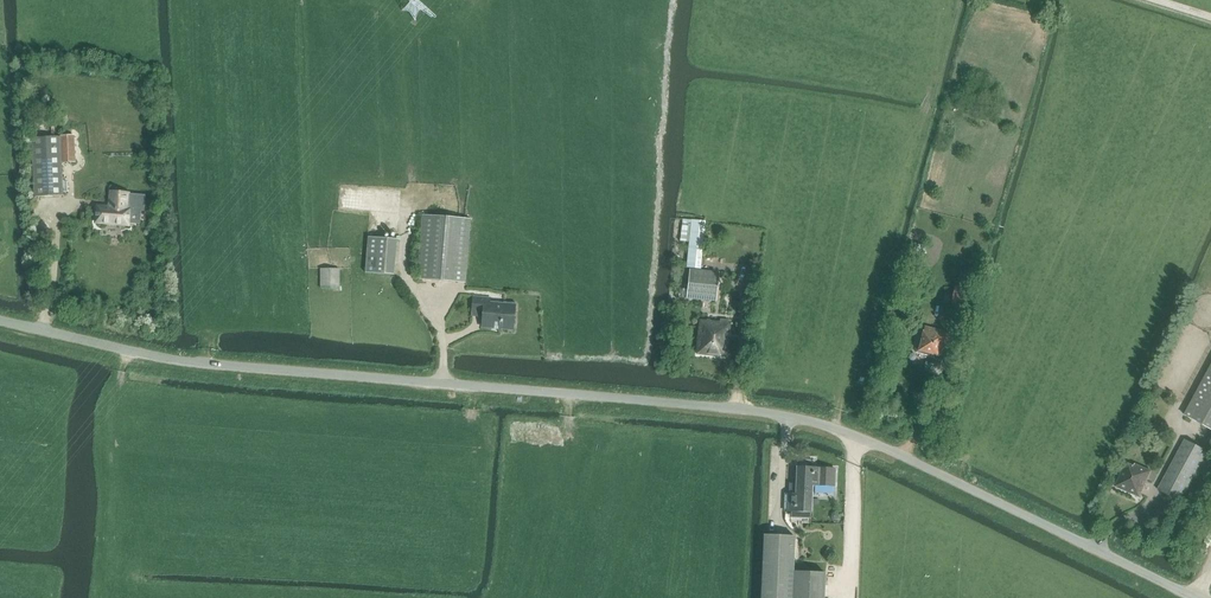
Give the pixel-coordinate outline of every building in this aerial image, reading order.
[(32,138),(35,197),(64,195),(62,162),(76,162),(75,135),(32,138)] [(139,210),(145,209),(142,195),(129,194),(129,193),(116,192),(114,207),(98,206),(97,222),(130,225),(130,222),(141,221),(139,210)] [(418,278),(466,282),(471,218),(424,214),(418,278)] [(688,267),(702,269),(707,221),(693,219),(688,267)] [(366,272),(395,274),(398,239),(369,236),(366,272)] [(322,269),(322,289),(340,288),(339,268),(322,269)] [(688,298),(717,301),(720,272),(691,269),(688,298)] [(950,305),(965,309),(970,289),(955,286),(950,305)] [(483,325),(501,327),(500,330),(501,330),(501,327),(514,328),(516,302),(504,301),(504,305),(490,304),(491,298),(474,296),(473,317),(474,315),(484,316),(483,325)] [(698,353),(706,354),(728,356),(731,325),(721,324),(721,322),(701,320),(698,353)] [(929,356),(930,354),(943,357),(949,333),(925,327),(921,343),(919,342),(916,353),(929,356)] [(1185,415),(1210,429),(1210,367),(1185,415)] [(1158,490),(1182,502),(1209,452),(1185,439),(1158,490)] [(1116,487),(1140,497),(1152,471),(1135,464),(1135,466),(1127,463),(1116,487)] [(791,518),(811,519),(812,485),(823,485),(824,468),(797,467),(796,494),(786,494),(785,511),(790,511),(791,518)] [(832,514),(830,516),(831,518),(833,521),(838,517),(835,512),(832,514)] [(795,535),(765,534),(762,597),(824,597),(825,573),(793,571),(795,535)]
